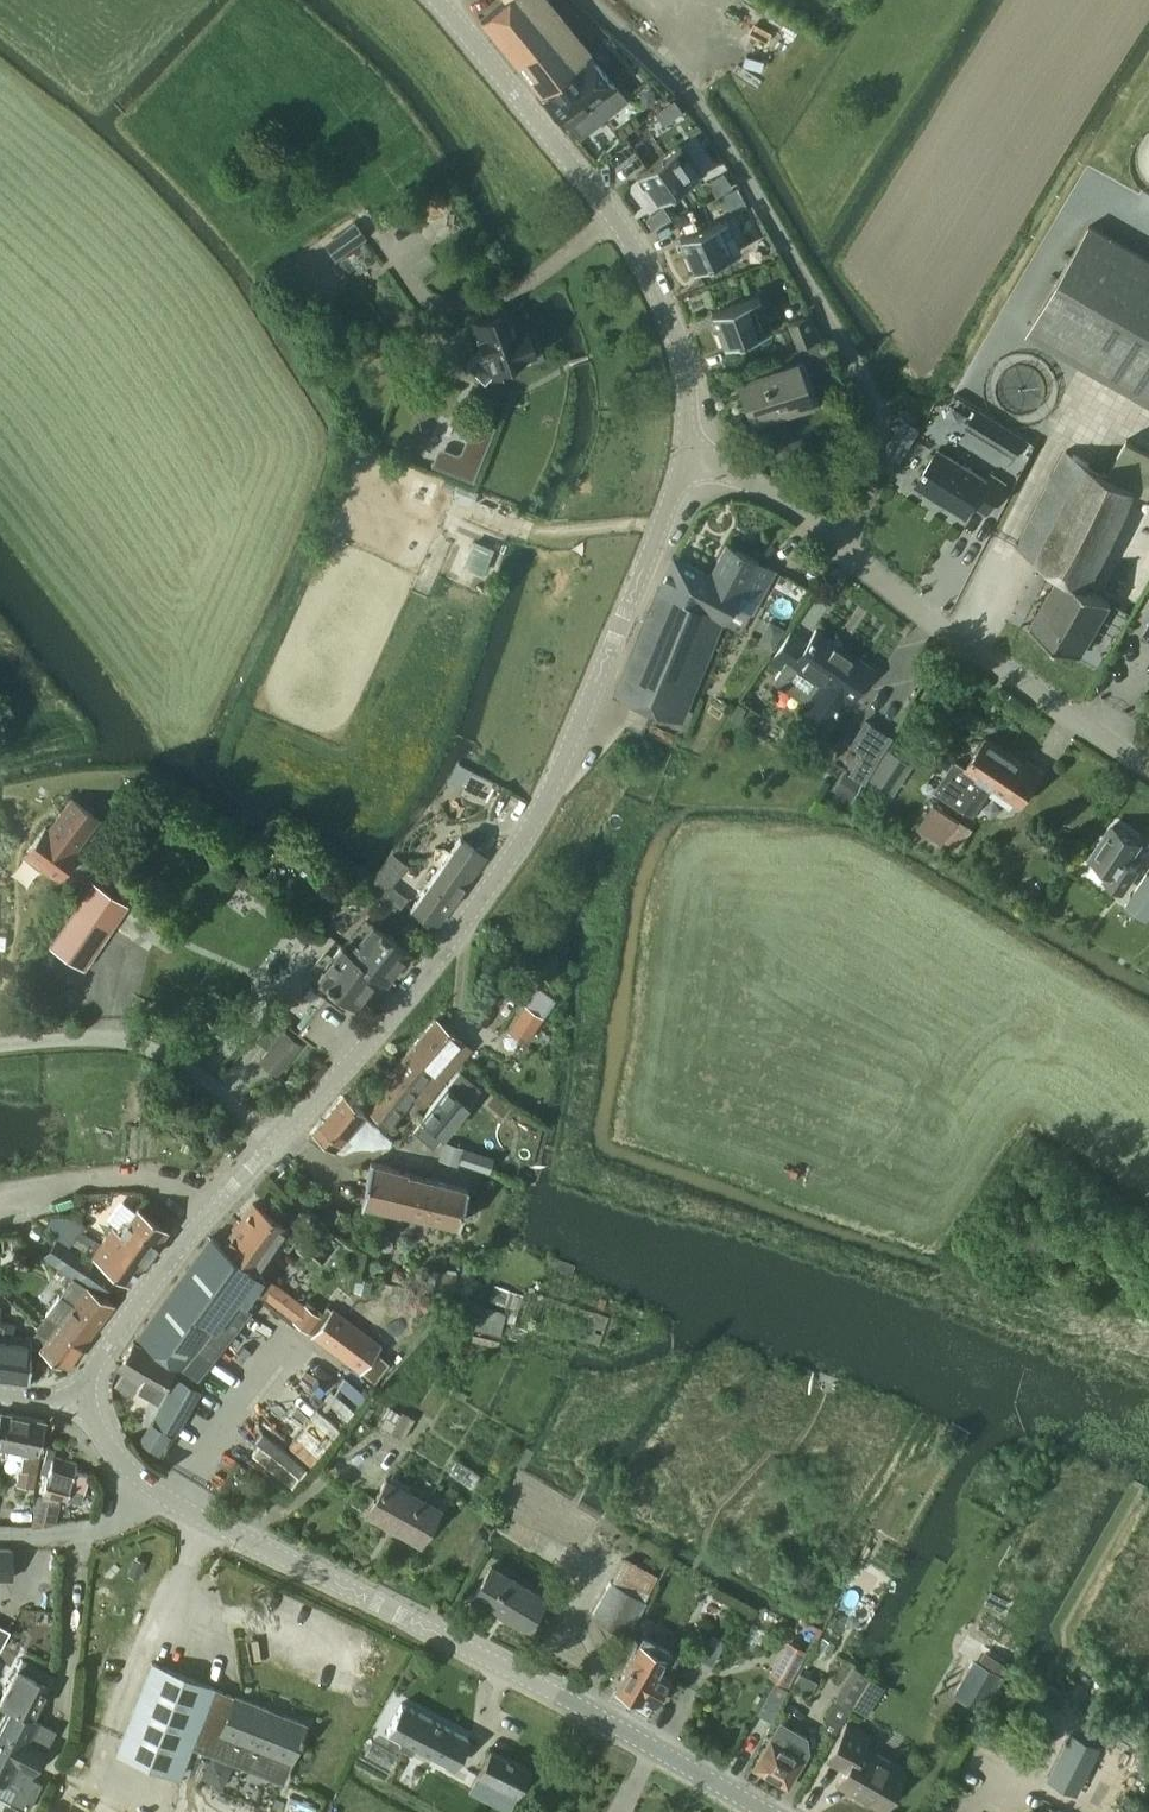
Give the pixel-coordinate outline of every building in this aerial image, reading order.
[(481,19),(540,93),(541,94),(541,93),(565,123),(568,120),(569,122),(580,135),(605,114),(623,98),(625,97),(589,55),(591,53),(549,0),(503,0),(481,19)] [(673,150),(638,173),(657,201),(691,178),(699,173),(688,155),(680,161),(673,150)] [(722,171),(707,182),(716,194),(731,184),(722,171)] [(741,188),(722,199),(736,223),(755,213),(741,188)] [(663,204),(654,210),(662,222),(671,216),(663,204)] [(726,216),(679,237),(693,270),(741,249),(726,216)] [(349,229),(326,246),(335,258),(366,236),(354,220),(347,225),(349,229)] [(1090,225),(1030,327),(1148,396),(1148,259),(1090,225)] [(363,240),(356,246),(339,258),(348,271),(356,265),(359,270),(369,263),(365,258),(372,253),(363,240)] [(751,297),(711,312),(724,345),(769,328),(762,309),(756,311),(751,297)] [(521,334),(511,307),(472,321),(481,346),(467,361),(484,378),(490,371),(491,372),(511,365),(509,361),(535,352),(527,332),(521,334)] [(812,312),(788,321),(797,345),(821,336),(812,312)] [(793,345),(787,328),(775,332),(781,349),(793,345)] [(819,338),(806,343),(811,357),(824,352),(819,338)] [(802,358),(738,382),(753,422),(817,398),(802,358)] [(977,408),(966,426),(1014,456),(1025,439),(977,408)] [(474,416),(462,447),(482,455),(495,424),(474,416)] [(1016,547),(1060,574),(1030,625),(1080,653),(1110,602),(1086,588),(1135,489),(1139,491),(1148,476),(1148,452),(1126,439),(1107,472),(1065,449),(1016,547)] [(938,448),(916,485),(966,517),(974,504),(987,512),(1006,482),(992,473),(988,479),(938,448)] [(638,630),(616,687),(646,700),(650,702),(677,714),(679,715),(723,613),(730,600),(752,611),(774,569),(765,564),(754,559),(726,543),(710,573),(673,555),(659,585),(638,630)] [(816,628),(807,642),(791,631),(771,660),(788,672),(793,665),(818,682),(802,706),(829,724),(844,701),(847,703),(872,666),(816,628)] [(930,724),(941,711),(930,703),(919,716),(930,724)] [(862,750),(850,770),(862,778),(875,758),(890,734),(865,719),(851,743),(862,750)] [(955,759),(935,787),(965,808),(1005,749),(986,736),(965,766),(955,759)] [(885,746),(867,774),(892,791),(910,762),(885,746)] [(1005,749),(965,808),(973,814),(990,789),(1010,803),(1013,799),(1020,804),(1043,769),(1027,758),(1024,762),(1005,749)] [(844,768),(833,785),(850,796),(861,779),(848,771),(844,768)] [(486,808),(501,786),(478,770),(463,791),(486,808)] [(46,826),(25,853),(26,854),(24,857),(39,868),(41,865),(58,878),(78,850),(75,848),(99,817),(72,797),(49,828),(46,826)] [(935,802),(918,827),(919,827),(943,843),(945,841),(960,819),(937,804),(935,802)] [(960,819),(945,841),(958,849),(973,828),(961,819),(960,819)] [(1091,859),(1113,874),(1108,881),(1122,891),(1138,867),(1127,860),(1140,841),(1115,824),(1091,859)] [(437,923),(486,854),(461,837),(408,911),(429,925),(432,919),(437,923)] [(1148,916),(1148,875),(1146,873),(1124,904),(1147,920),(1148,916)] [(385,879),(375,892),(398,910),(408,898),(385,879)] [(93,881),(51,944),(84,967),(127,904),(93,881)] [(379,974),(378,974),(386,980),(410,950),(372,920),(349,950),(379,974)] [(349,950),(342,944),(318,974),(355,1004),(378,974),(379,974),(349,950)] [(525,967),(519,976),(521,977),(529,982),(531,983),(537,973),(526,965),(525,967)] [(525,1005),(508,1029),(526,1040),(542,1016),(537,1013),(525,1005)] [(418,1039),(443,1059),(460,1038),(436,1018),(418,1039)] [(284,1030),(260,1058),(277,1073),(301,1044),(284,1030)] [(407,1053),(432,1073),(443,1059),(418,1039),(407,1053)] [(393,1070),(418,1090),(432,1073),(407,1053),(393,1070)] [(480,1086),(460,1069),(412,1129),(433,1145),(480,1086)] [(379,1088),(404,1108),(418,1090),(393,1070),(379,1088)] [(404,1108),(379,1088),(365,1105),(389,1126),(404,1108)] [(334,1150),(365,1111),(343,1094),(312,1132),(334,1150)] [(444,1140),(439,1158),(458,1163),(463,1145),(444,1140)] [(488,1170),(492,1155),(464,1146),(459,1161),(488,1170)] [(459,1223),(467,1185),(407,1172),(408,1170),(370,1161),(360,1203),(399,1212),(400,1210),(459,1223)] [(253,1202),(222,1244),(209,1235),(136,1334),(198,1376),(235,1329),(229,1323),(266,1275),(256,1268),(286,1225),(253,1202)] [(128,1282),(168,1228),(137,1204),(125,1220),(122,1218),(116,1227),(112,1224),(99,1241),(90,1253),(128,1282)] [(80,1229),(73,1242),(90,1253),(99,1241),(80,1229)] [(55,1236),(43,1255),(73,1275),(45,1312),(48,1315),(59,1323),(56,1327),(82,1345),(114,1303),(101,1294),(112,1275),(55,1236)] [(430,1265),(425,1286),(451,1292),(456,1273),(430,1265)] [(0,1282),(0,1296),(12,1302),(19,1289),(1,1280),(0,1282)] [(494,1285),(489,1298),(517,1308),(523,1294),(495,1284),(494,1285)] [(477,1305),(472,1326),(501,1333),(506,1312),(477,1305)] [(39,1348),(66,1367),(82,1345),(56,1327),(59,1323),(48,1315),(37,1329),(47,1336),(39,1348)] [(329,1316),(315,1335),(360,1369),(374,1350),(329,1316)] [(29,1382),(31,1336),(13,1334),(14,1323),(0,1321),(0,1378),(29,1382)] [(124,1369),(115,1384),(133,1394),(138,1386),(157,1396),(176,1364),(134,1340),(119,1366),(124,1369)] [(201,1388),(178,1375),(152,1419),(175,1433),(201,1388)] [(381,1424),(391,1430),(402,1413),(391,1407),(381,1424)] [(33,1485),(44,1419),(0,1410),(0,1412),(0,1441),(25,1446),(18,1482),(33,1485)] [(75,1468),(77,1463),(53,1455),(55,1448),(48,1446),(41,1472),(48,1473),(42,1491),(81,1501),(90,1473),(75,1468)] [(420,1543),(440,1507),(386,1477),(366,1513),(420,1543)] [(37,1495),(32,1524),(55,1520),(59,1499),(37,1495)] [(12,1548),(0,1548),(0,1577),(11,1577),(12,1548)] [(472,1598),(526,1628),(545,1595),(491,1564),(472,1598)] [(625,1634),(645,1599),(610,1580),(591,1614),(625,1634)] [(9,1630),(4,1627),(0,1625),(0,1646),(9,1630)] [(632,1652),(614,1688),(642,1702),(644,1699),(654,1705),(669,1675),(659,1670),(661,1667),(670,1648),(644,1634),(642,1633),(632,1652)] [(791,1642),(773,1675),(788,1683),(805,1650),(791,1642)] [(955,1693),(954,1694),(983,1711),(1003,1676),(1001,1675),(1007,1665),(984,1652),(978,1662),(974,1660),(955,1693)] [(0,1700),(0,1701),(10,1706),(10,1705),(32,1716),(49,1682),(53,1675),(22,1658),(18,1666),(0,1700)] [(151,1662),(116,1750),(179,1776),(192,1744),(283,1779),(290,1762),(305,1723),(151,1662)] [(1045,1679),(1029,1713),(1053,1725),(1062,1707),(1056,1704),(1064,1688),(1045,1679)] [(837,1700),(820,1728),(821,1732),(834,1738),(851,1708),(837,1700)] [(856,1700),(851,1709),(865,1717),(870,1708),(856,1700)] [(386,1730),(403,1738),(399,1745),(412,1752),(415,1745),(454,1765),(469,1737),(401,1702),(386,1730)] [(0,1725),(0,1727),(40,1746),(40,1748),(45,1750),(46,1751),(56,1729),(32,1716),(10,1705),(10,1706),(0,1725)] [(847,1722),(828,1756),(847,1766),(838,1781),(862,1794),(884,1807),(905,1771),(892,1764),(891,1760),(878,1752),(874,1754),(862,1747),(869,1735),(847,1722)] [(17,1789),(11,1801),(27,1808),(40,1782),(42,1778),(33,1774),(27,1771),(29,1767),(37,1753),(40,1748),(40,1746),(0,1727),(0,1780),(17,1789)] [(755,1765),(754,1767),(786,1785),(787,1786),(803,1757),(807,1749),(806,1736),(795,1730),(792,1735),(777,1727),(755,1765)] [(1095,1746),(1069,1733),(1046,1779),(1072,1792),(1095,1746)] [(389,1767),(397,1753),(371,1739),(364,1753),(389,1767)] [(518,1794),(530,1768),(490,1748),(477,1773),(487,1779),(478,1795),(506,1809),(511,1799),(513,1800),(509,1809),(517,1811),(518,1811),(525,1797),(518,1794)]
